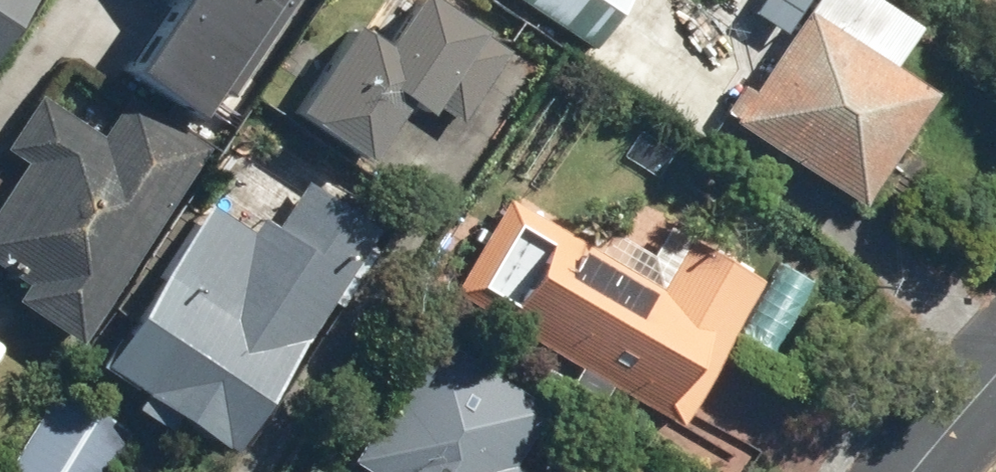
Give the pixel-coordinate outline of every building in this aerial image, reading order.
[(31,0),(0,0),(0,46),(31,0)] [(135,69),(205,118),(288,0),(183,0),(135,69)] [(399,28),(362,5),(296,107),(373,157),(416,92),(460,121),(514,39),(454,0),(417,0),(399,28)] [(602,45),(632,0),(535,0),(602,45)] [(924,22),(893,0),(809,0),(727,117),(862,211),(946,91),(898,58),(924,22)] [(13,147),(31,157),(0,209),(0,264),(29,282),(17,303),(87,345),(211,137),(141,95),(122,126),(51,83),(13,147)] [(105,360),(147,387),(137,403),(174,427),(184,411),(243,449),(385,228),(308,179),(284,217),(222,177),(105,360)] [(768,270),(637,197),(611,244),(515,191),(456,295),(683,422),(768,270)] [(626,446),(430,327),(351,455),(376,470),(374,471),(611,471),(626,446)] [(63,385),(8,471),(10,471),(116,471),(140,435),(63,385)]
